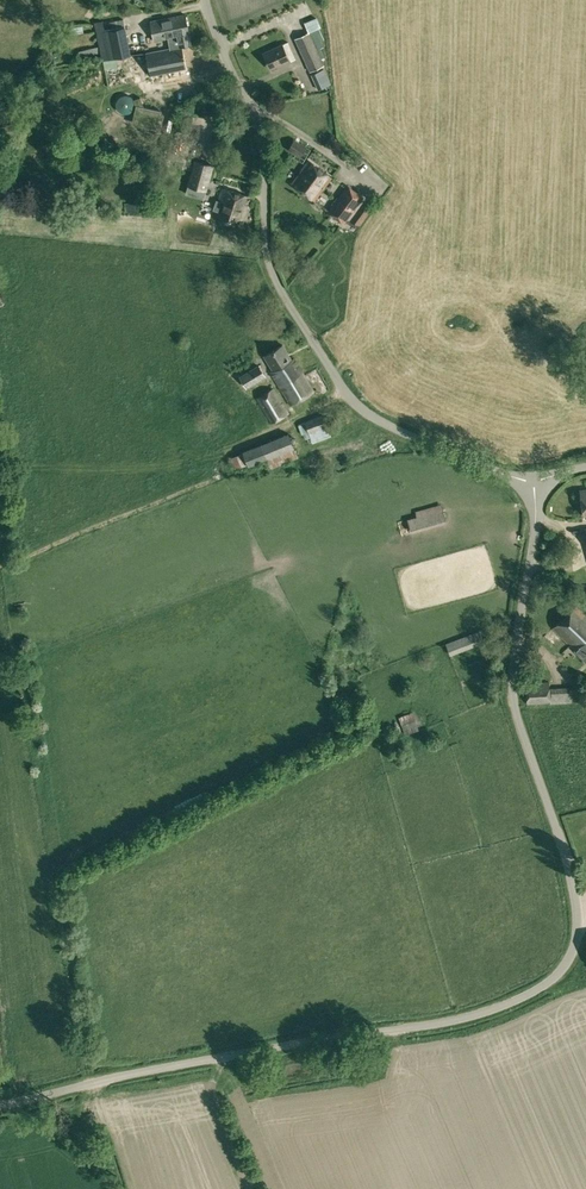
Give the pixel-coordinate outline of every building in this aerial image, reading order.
[(169,40),(170,48),(182,45),(191,44),(185,14),(150,21),(154,42),(169,40)] [(305,22),(309,32),(322,59),(325,58),(320,47),(323,46),(316,29),(321,27),(317,17),(305,22)] [(88,24),(90,32),(97,31),(104,30),(102,20),(88,24)] [(104,30),(97,31),(103,61),(116,59),(129,56),(131,56),(125,26),(104,30)] [(322,59),(309,32),(295,38),(309,71),(324,64),(322,59)] [(288,42),(263,52),(270,68),(282,63),(283,64),(290,61),(287,55),(292,52),(288,42)] [(182,45),(170,48),(146,53),(150,75),(178,69),(186,68),(182,45)] [(322,70),(311,75),(315,82),(324,78),(325,77),(322,70)] [(315,82),(314,83),(317,90),(328,85),(324,78),(315,82)] [(135,105),(135,103),(136,103),(136,105),(137,105),(136,110),(136,111),(138,113),(139,115),(140,118),(140,120),(140,123),(143,123),(143,124),(155,126),(158,110),(160,110),(143,106),(140,97),(140,98),(135,100),(135,101),(134,99),(133,98),(131,96),(130,95),(128,95),(126,94),(124,94),(123,95),(121,95),(119,96),(118,98),(117,99),(116,101),(116,103),(116,105),(116,106),(117,108),(118,110),(119,111),(121,112),(122,113),(124,113),(126,113),(128,113),(130,112),(131,112),(133,110),(134,109),(135,107),(135,105)] [(288,149),(300,157),(307,146),(294,138),(288,149)] [(188,185),(207,190),(214,165),(195,160),(188,185)] [(292,183),(314,199),(331,176),(309,160),(292,183)] [(327,211),(344,224),(364,197),(347,184),(327,211)] [(216,218),(242,226),(250,197),(223,188),(219,201),(221,202),(216,218)] [(354,224),(358,227),(374,206),(369,203),(354,224)] [(292,360),(283,344),(265,355),(274,370),(271,372),(290,404),(313,390),(294,358),(292,360)] [(240,375),(247,387),(265,375),(259,364),(240,375)] [(256,398),(271,423),(289,412),(275,387),(256,398)] [(299,424),(302,434),(309,432),(311,440),(330,433),(327,425),(335,422),(332,413),(299,424)] [(243,452),(248,465),(266,458),(294,447),(289,433),(243,451),(243,452)] [(298,456),(294,447),(266,458),(270,468),(298,456)] [(248,465),(243,452),(230,457),(235,470),(248,465)] [(408,518),(411,531),(447,522),(443,509),(408,518)] [(585,661),(585,660),(585,615),(576,605),(553,628),(585,661)] [(446,643),(449,655),(484,642),(479,630),(446,643)] [(549,702),(549,687),(549,682),(525,682),(527,704),(549,702)] [(549,687),(549,702),(549,703),(585,701),(585,687),(570,688),(570,687),(549,687)] [(399,717),(401,724),(415,720),(416,720),(413,712),(399,717)] [(415,720),(401,724),(404,734),(419,730),(415,720)]
